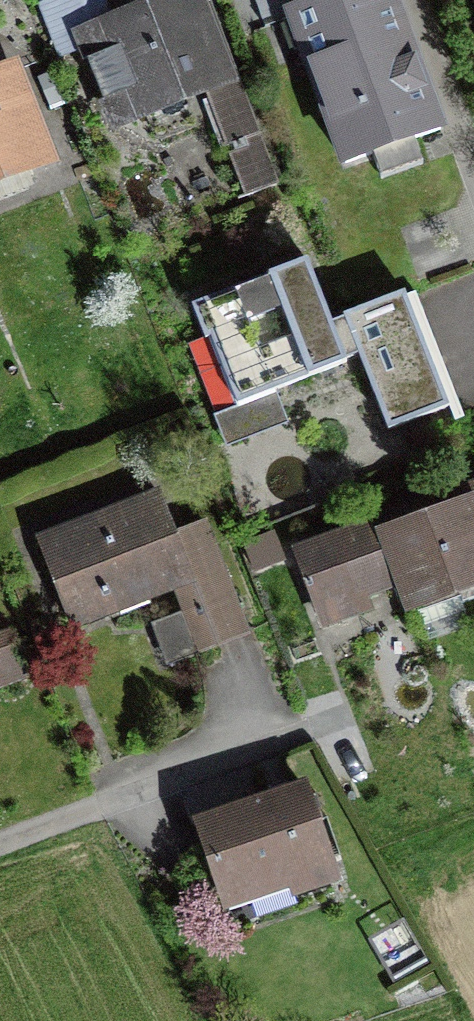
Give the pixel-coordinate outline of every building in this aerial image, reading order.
[(220,84),(205,44),(221,38),(209,8),(193,14),(189,4),(111,34),(98,0),(59,0),(44,6),(63,54),(83,46),(110,115),(207,78),(241,168),(235,170),(245,197),(275,185),(235,78),(220,84)] [(439,129),(393,0),(314,0),(289,9),(345,164),(439,129)] [(279,26),(227,47),(253,111),(305,90),(279,26)] [(11,74),(0,78),(0,193),(28,182),(21,166),(44,157),(11,74)] [(237,404),(358,354),(387,430),(448,406),(403,291),(330,323),(306,260),(197,303),(237,404)] [(402,577),(412,604),(456,588),(461,601),(473,597),(473,487),(423,506),(428,517),(386,533),(402,577)] [(153,622),(168,663),(246,633),(204,522),(174,533),(159,495),(40,542),(71,623),(172,584),(183,611),(153,622)] [(402,577),(386,533),(381,519),(298,550),(324,621),(365,606),(360,592),(402,577)] [(28,676),(10,630),(0,633),(0,687),(28,676)] [(293,889),(333,875),(303,787),(199,823),(224,898),(289,876),(293,889)]
